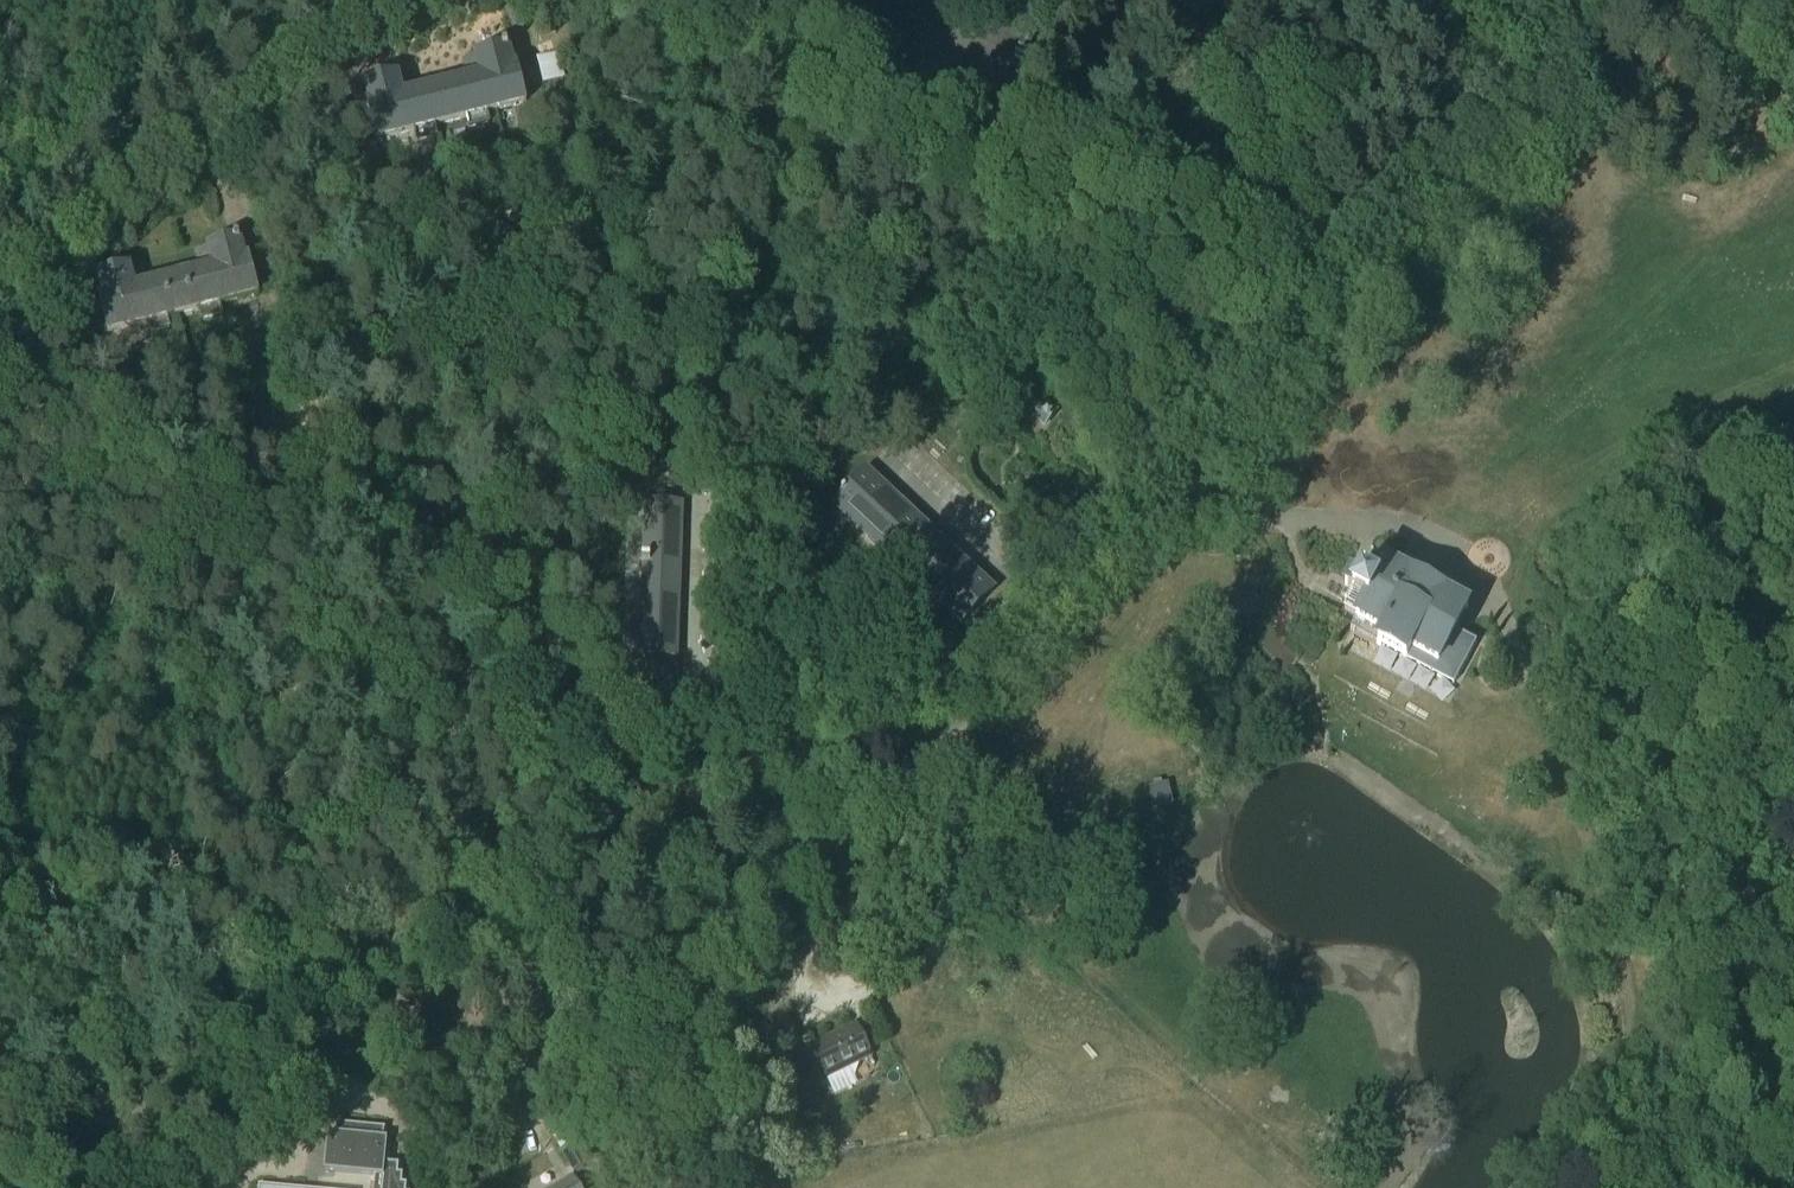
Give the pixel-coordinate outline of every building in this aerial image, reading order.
[(400,76),(366,85),(372,104),(367,105),(376,141),(417,132),(419,140),(436,136),(434,127),(469,118),(471,127),(489,123),(487,113),(527,103),(517,67),(514,68),(508,49),(472,58),(465,60),(467,67),(470,80),(415,94),(412,81),(410,74),(400,76)] [(558,53),(537,60),(545,85),(556,81),(566,79),(558,53)] [(132,269),(98,277),(104,297),(100,298),(103,310),(109,334),(150,323),(152,332),(169,328),(167,319),(202,310),(204,318),(221,314),(219,305),(259,295),(249,257),(245,258),(240,240),(207,249),(197,252),(199,259),(202,272),(147,286),(144,273),(142,266),(132,269)] [(1044,425),(1055,413),(1037,396),(1026,408),(1044,425)] [(961,626),(994,591),(867,471),(834,506),(961,626)] [(670,505),(670,497),(659,496),(659,504),(647,504),(647,522),(644,522),(644,537),(646,537),(641,682),(675,684),(681,505),(670,505)] [(1345,592),(1342,598),(1350,603),(1345,612),(1358,619),(1357,622),(1384,636),(1378,646),(1407,661),(1454,686),(1477,644),(1455,632),(1468,608),(1386,565),(1384,567),(1371,560),(1364,574),(1357,570),(1353,576),(1344,592),(1345,592)] [(827,1079),(871,1057),(855,1027),(811,1048),(827,1079)] [(406,1185),(402,1185),(403,1175),(397,1175),(398,1165),(384,1164),(387,1140),(383,1140),(384,1131),(385,1131),(385,1129),(336,1124),(336,1126),(337,1126),(336,1135),(328,1135),(324,1172),(375,1177),(374,1187),(406,1187),(406,1185)] [(574,1173),(588,1165),(605,1155),(593,1135),(562,1152),(574,1173)] [(572,1178),(555,1187),(577,1187),(572,1178)]
